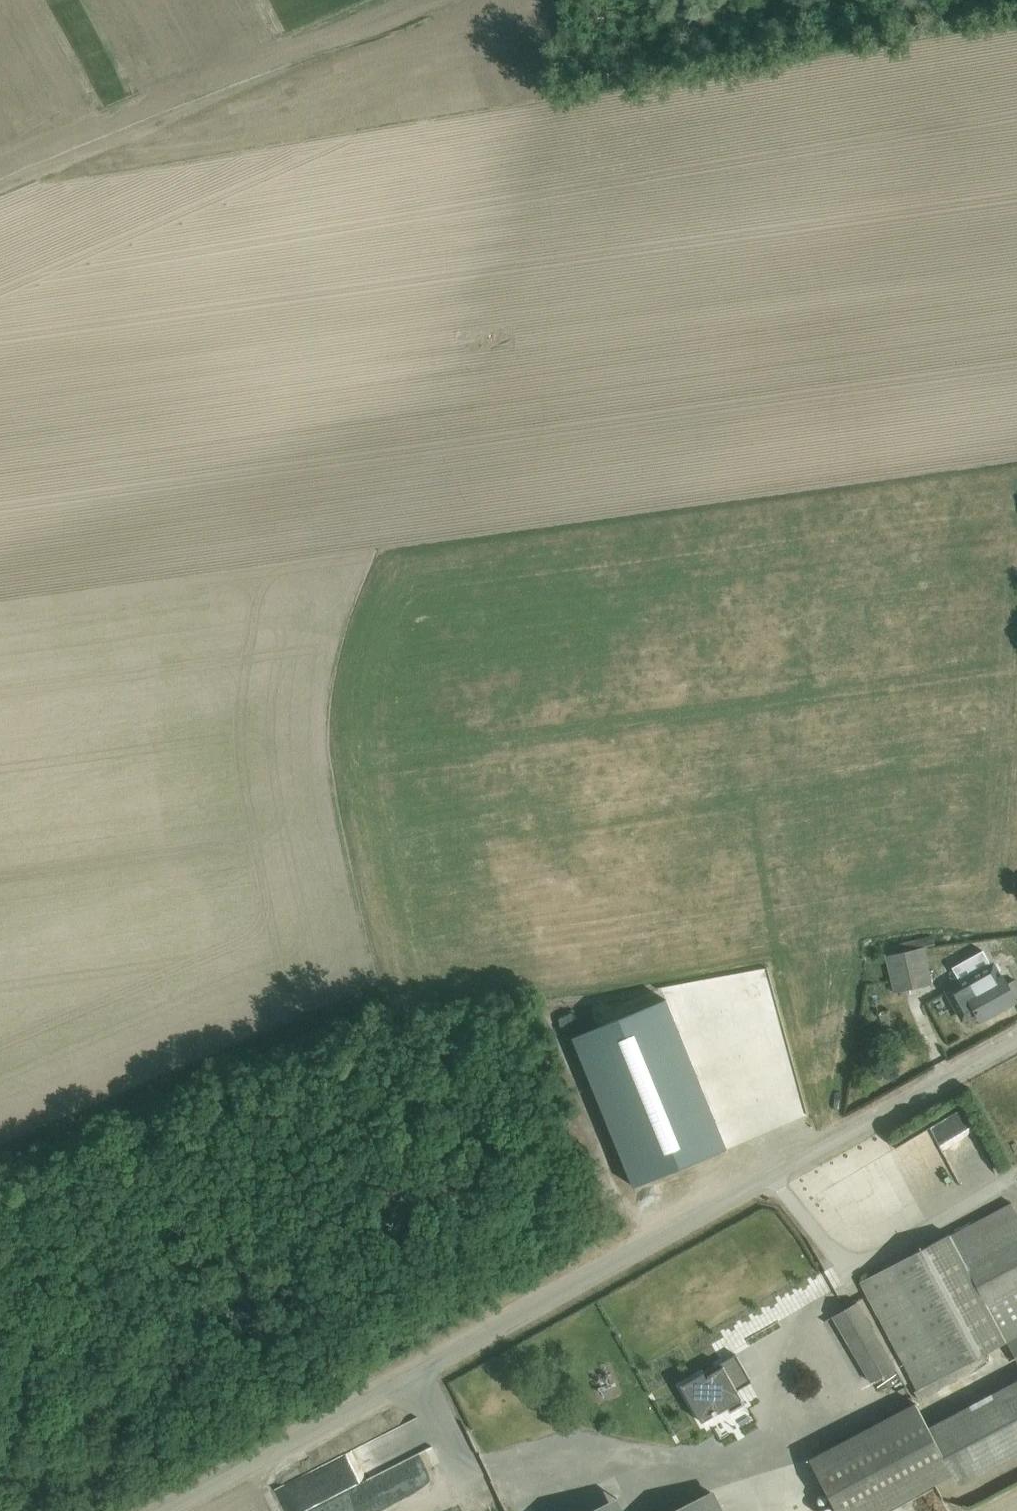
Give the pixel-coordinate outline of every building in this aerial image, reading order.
[(885,945),(887,956),(895,992),(933,984),(926,952),(935,950),(932,934),(885,945)] [(947,988),(962,1015),(976,1008),(982,1019),(1016,1000),(1016,982),(1015,978),(1007,982),(1002,973),(980,985),(968,992),(962,980),(947,988)] [(666,1000),(574,1038),(634,1188),(678,1170),(727,1150),(666,1000)] [(970,1113),(902,1143),(927,1199),(964,1183),(947,1144),(977,1130),(970,1113)] [(967,1364),(1007,1343),(1016,1362),(1016,1214),(1011,1204),(862,1284),(914,1382),(918,1390),(967,1364)] [(765,1276),(685,1315),(704,1352),(783,1314),(765,1276)] [(857,1303),(833,1317),(872,1384),(895,1369),(857,1303)] [(737,1355),(682,1386),(703,1422),(727,1408),(731,1414),(746,1405),(737,1391),(752,1383),(737,1355)] [(967,1364),(918,1390),(914,1392),(919,1401),(971,1373),(967,1364)] [(809,1459),(837,1510),(888,1510),(954,1476),(960,1487),(1016,1456),(1016,1381),(929,1428),(917,1408),(915,1404),(809,1459)] [(674,1510),(723,1510),(714,1492),(674,1510)] [(298,1499),(303,1510),(320,1510),(313,1493),(298,1499)] [(589,1510),(624,1510),(617,1497),(589,1510)]
